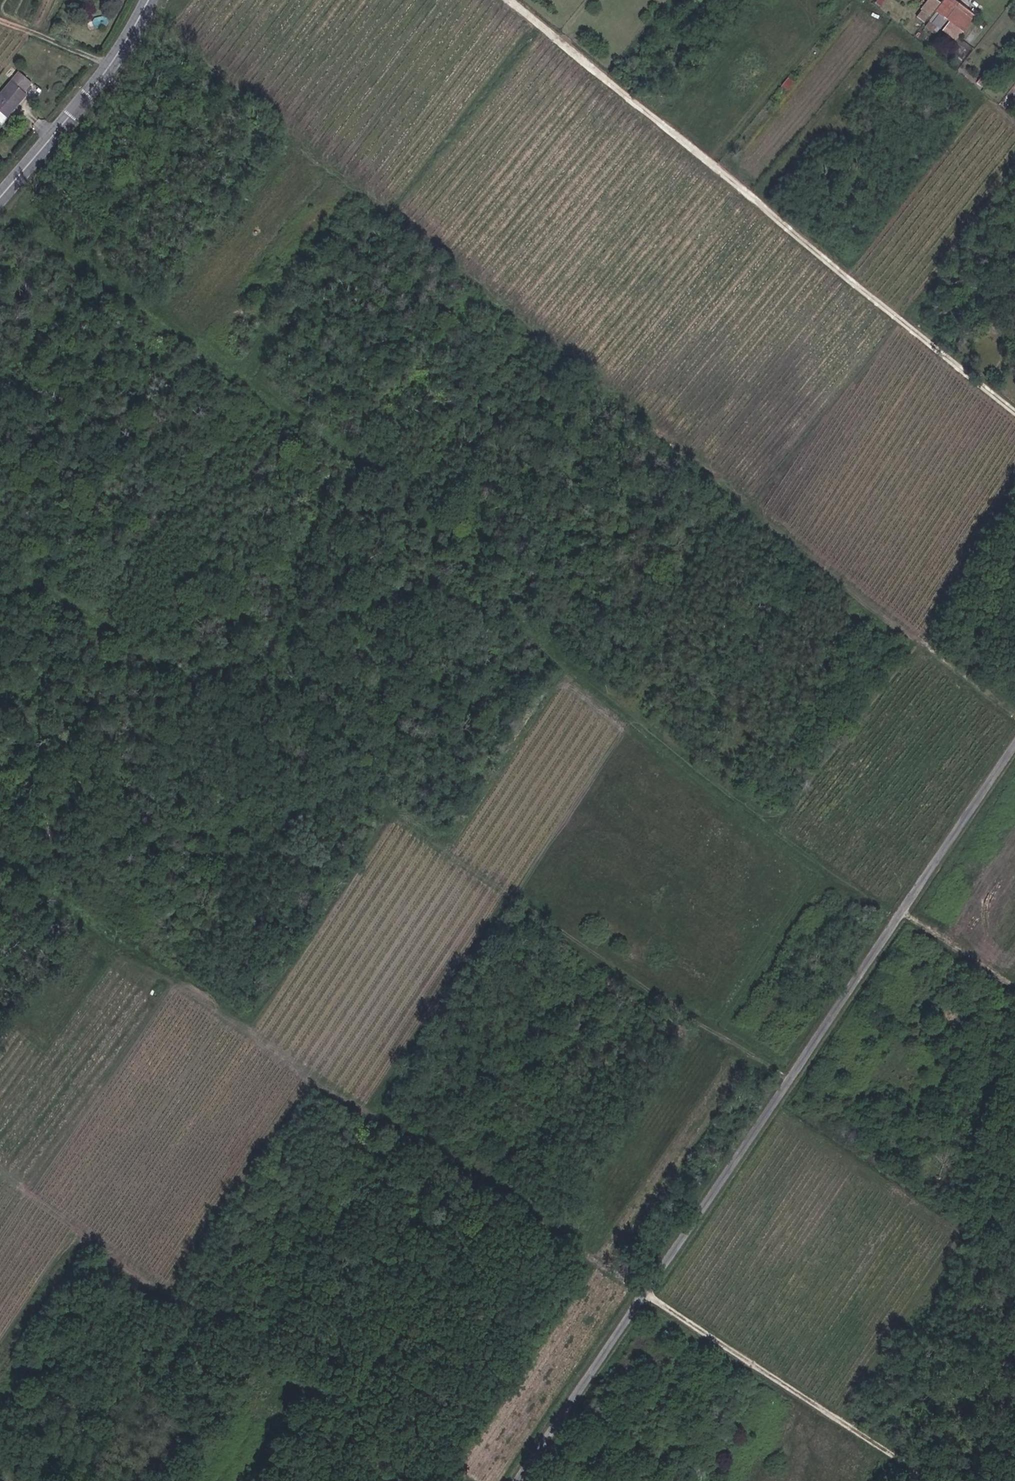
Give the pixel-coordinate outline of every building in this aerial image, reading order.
[(928,8),(933,2),(931,0),(921,0),(912,10),(920,17),(928,8)] [(954,28),(967,12),(952,0),(934,0),(933,2),(928,8),(954,28)] [(16,103),(12,99),(17,92),(5,83),(0,88),(0,122),(16,103)]
